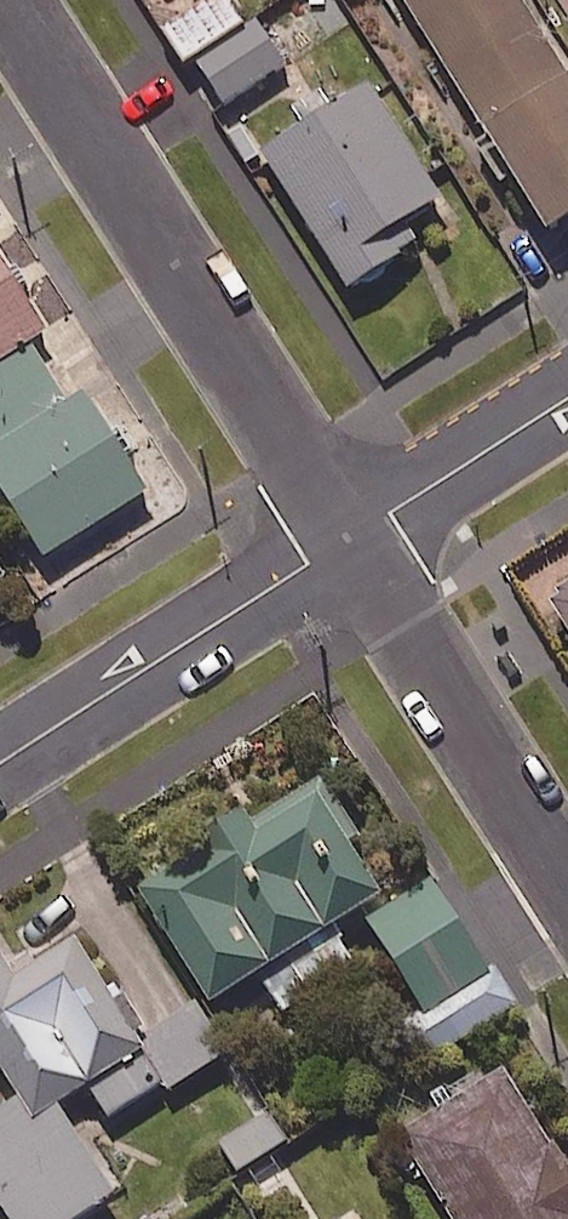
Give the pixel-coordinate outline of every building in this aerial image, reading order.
[(514,0),(400,0),(548,248),(567,236),(567,90),(514,0)] [(243,35),(220,1),(168,36),(191,70),(243,35)] [(288,70),(260,31),(196,77),(224,115),(288,70)] [(336,115),(324,96),(293,115),(307,137),(263,165),(349,300),(424,252),(411,232),(442,212),(367,95),(336,115)] [(37,352),(54,341),(0,255),(0,376),(37,352)] [(0,376),(0,480),(54,565),(155,500),(95,406),(78,417),(37,352),(0,376)] [(13,580),(0,559),(0,588),(13,580)] [(548,612),(567,644),(567,599),(548,612)] [(392,905),(323,793),(230,851),(247,877),(214,897),(198,871),(150,900),(221,1015),(267,986),(287,1019),(362,973),(340,938),(392,905)] [(431,1021),(498,980),(441,887),(373,929),(431,1021)] [(10,1218),(99,1218),(122,1204),(65,1116),(96,1096),(115,1125),(168,1090),(176,1102),(239,1061),(206,1010),(159,1040),(127,989),(115,996),(84,948),(22,989),(4,962),(0,964),(0,1204),(10,1218)] [(431,1021),(423,1026),(444,1060),(527,1008),(506,975),(498,980),(431,1021)] [(507,1071),(403,1135),(454,1218),(567,1218),(567,1171),(507,1071)] [(272,1112),(218,1145),(242,1185),(297,1152),(272,1112)]
